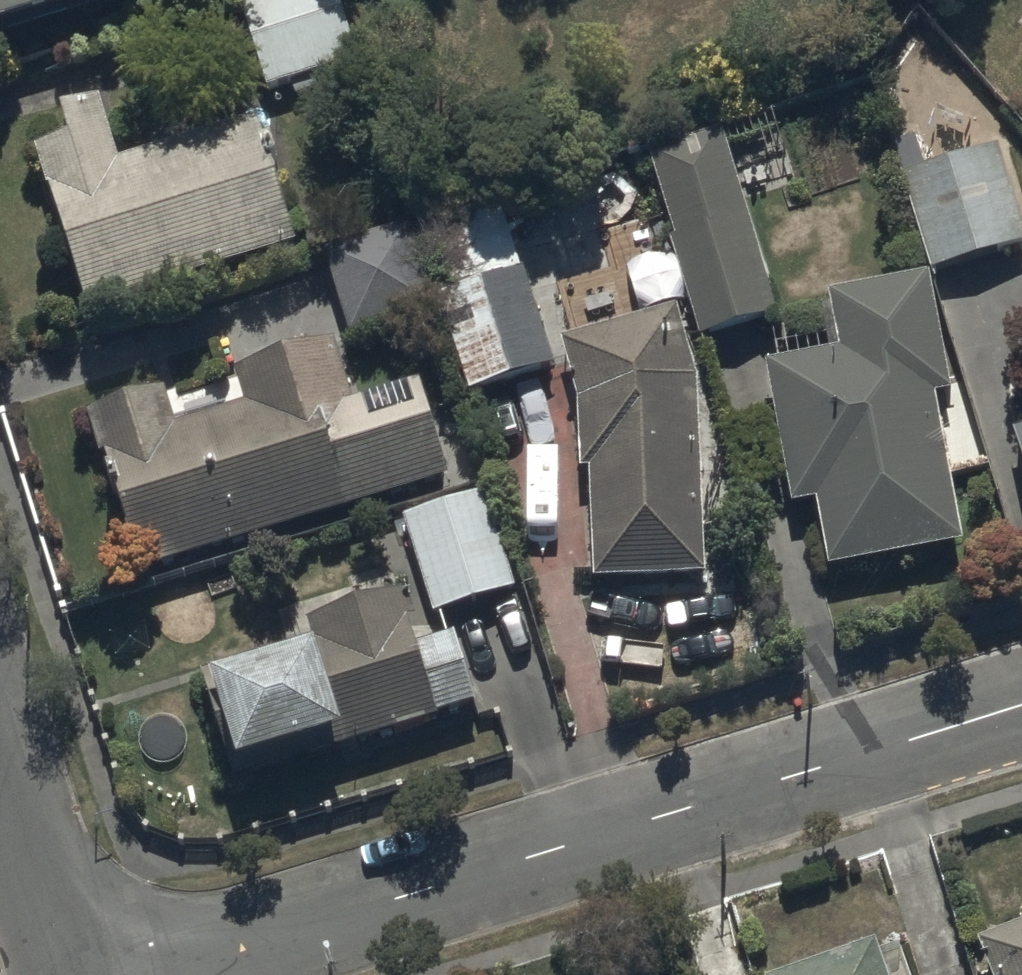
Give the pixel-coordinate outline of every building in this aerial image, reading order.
[(149,0),(0,0),(0,46),(149,0)] [(263,96),(366,64),(346,0),(234,0),(263,96)] [(116,148),(43,168),(91,317),(299,251),(273,169),(283,166),(277,146),(267,149),(258,121),(121,165),(116,148)] [(782,319),(725,136),(646,161),(702,343),(782,319)] [(900,177),(930,278),(1021,250),(1021,210),(1003,146),(900,177)] [(421,240),(469,400),(560,372),(530,272),(522,274),(504,215),(421,240)] [(416,229),(325,254),(350,342),(441,317),(416,229)] [(931,281),(831,299),(841,356),(769,369),(795,514),(820,509),(832,573),(962,550),(936,401),(952,398),(931,281)] [(561,342),(577,403),(580,476),(594,475),(599,585),(710,580),(701,383),(681,310),(561,342)] [(451,483),(419,384),(355,405),(337,347),(237,379),(246,407),(180,428),(169,393),(92,418),(144,581),(451,483)] [(490,494),(405,518),(434,621),(519,597),(490,494)] [(456,639),(424,648),(418,650),(412,625),(420,623),(413,599),(310,628),(315,645),(206,675),(235,780),(477,712),(456,639)] [(976,948),(986,974),(1021,974),(1021,930),(976,948)] [(876,947),(793,974),(886,974),(876,947)]
